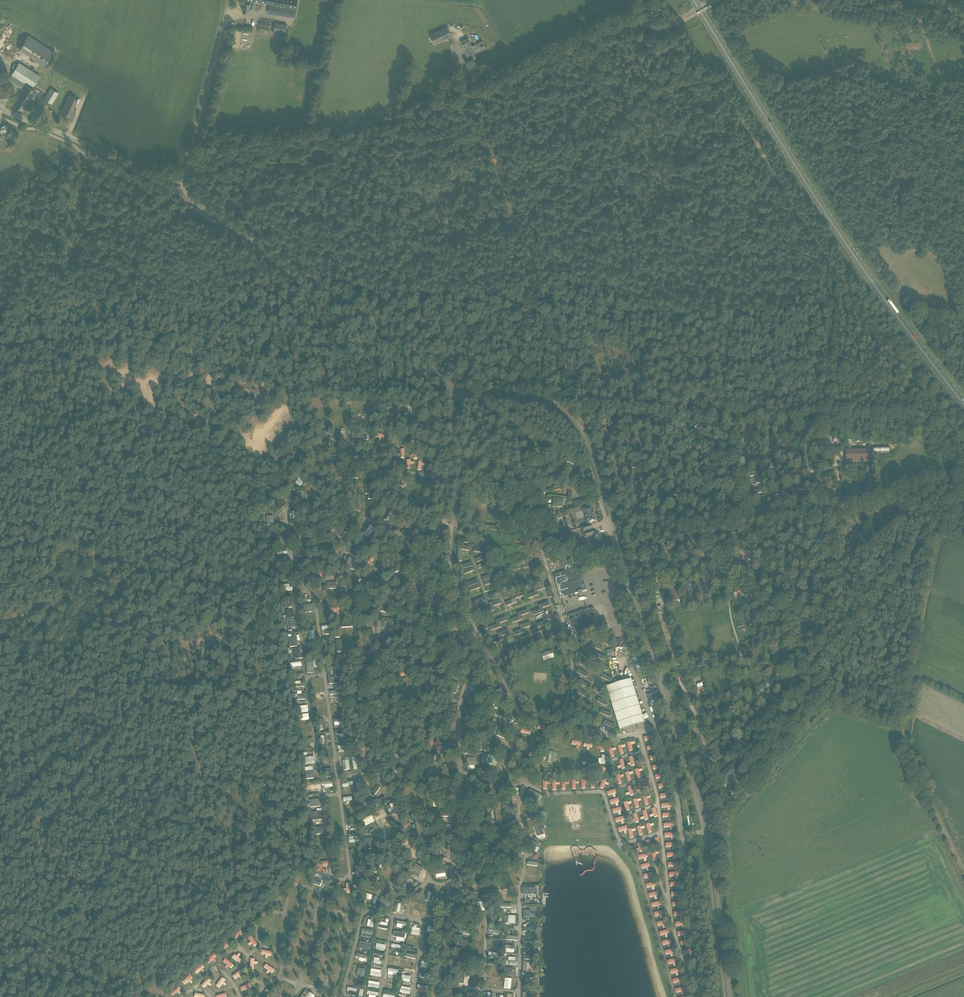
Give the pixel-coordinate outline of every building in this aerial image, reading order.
[(246,0),(247,0),(247,3),(244,3),(242,11),(249,12),(249,9),(252,9),(253,4),(250,4),(251,0),(274,4),(273,15),(295,18),(296,10),(288,8),(288,7),(296,8),(298,0),(246,0)] [(287,25),(275,23),(274,32),(286,34),(287,25)] [(447,26),(429,35),(434,45),(452,37),(447,26)] [(239,48),(242,32),(235,30),(232,47),(239,48)] [(19,49),(45,66),(54,52),(28,35),(19,49)] [(290,44),(289,54),(298,55),(299,45),(290,44)] [(25,81),(33,86),(40,76),(19,62),(11,75),(24,83),(25,81)] [(35,91),(26,85),(14,105),(22,110),(35,91)] [(0,86),(0,96),(4,99),(9,92),(0,86)] [(59,93),(57,92),(50,88),(44,99),(52,104),(59,93)] [(61,111),(67,114),(73,116),(76,110),(74,109),(78,99),(68,95),(61,111)] [(322,399),(313,398),(313,403),(319,403),(318,407),(321,407),(322,399)] [(400,416),(401,402),(388,402),(388,415),(400,416)] [(611,433),(616,431),(612,422),(607,424),(611,433)] [(606,427),(600,429),(603,438),(609,437),(606,427)] [(333,431),(333,439),(345,439),(345,431),(333,431)] [(768,449),(773,450),(774,446),(768,444),(767,447),(765,447),(763,453),(767,454),(768,449)] [(870,462),(870,449),(845,450),(846,462),(870,462)] [(410,464),(414,464),(414,462),(411,462),(411,460),(407,460),(406,468),(410,469),(410,464)] [(421,470),(422,468),(425,468),(426,463),(422,463),(423,461),(418,461),(417,470),(421,470)] [(758,472),(746,472),(746,481),(759,480),(758,472)] [(299,476),(295,484),(302,487),(305,479),(299,476)] [(271,506),(278,513),(286,505),(279,498),(271,506)] [(552,507),(563,507),(563,499),(553,498),(552,507)] [(591,525),(590,523),(596,521),(593,513),(594,513),(594,511),(593,507),(592,507),(592,506),(582,509),(587,524),(588,524),(588,526),(581,528),(583,532),(592,529),(591,525)] [(369,538),(376,529),(370,525),(363,534),(369,538)] [(273,527),(267,529),(271,539),(277,536),(273,527)] [(572,536),(582,533),(581,528),(571,531),(572,536)] [(597,553),(606,550),(605,549),(606,549),(605,545),(604,545),(604,544),(603,544),(600,536),(594,538),(594,535),(593,531),(583,534),(585,538),(591,536),(592,539),(597,553)] [(306,556),(305,548),(297,549),(297,557),(306,556)] [(278,563),(288,563),(287,552),(278,552),(278,563)] [(582,592),(586,591),(579,568),(572,570),(567,554),(560,557),(564,572),(553,575),(560,598),(578,593),(579,593),(579,596),(582,595),(582,592)] [(369,567),(373,565),(371,562),(374,560),(371,555),(364,559),(369,567)] [(476,556),(474,556),(478,569),(486,566),(483,556),(477,558),(476,556)] [(349,557),(345,566),(353,570),(358,561),(349,557)] [(463,574),(474,571),(471,562),(460,566),(463,574)] [(686,562),(674,567),(677,576),(690,572),(686,562)] [(718,565),(703,571),(708,584),(723,578),(718,565)] [(491,574),(482,577),(485,586),(494,583),(491,574)] [(470,592),(473,591),(474,594),(481,592),(477,580),(466,583),(470,592)] [(693,580),(682,584),(686,593),(696,589),(693,580)] [(704,583),(698,585),(703,599),(715,594),(714,589),(707,591),(704,583)] [(528,599),(539,595),(536,588),(526,592),(528,599)] [(670,590),(673,601),(681,599),(678,588),(670,590)] [(488,612),(495,610),(494,606),(498,605),(497,603),(495,603),(494,601),(486,603),(488,612)] [(543,608),(550,605),(549,602),(538,605),(539,609),(532,612),(533,616),(544,612),(543,608)] [(303,605),(303,612),(313,612),(313,604),(303,605)] [(586,610),(576,613),(573,614),(575,619),(571,620),(578,640),(609,630),(605,618),(596,621),(593,613),(595,612),(593,608),(591,609),(591,610),(586,611),(586,610)] [(527,609),(516,613),(517,617),(510,619),(512,623),(523,620),(521,616),(529,613),(527,609)] [(283,619),(294,619),(293,610),(285,610),(286,615),(283,616),(283,619)] [(553,614),(542,618),(543,622),(536,624),(537,627),(548,624),(547,620),(554,618),(553,614)] [(799,616),(799,626),(809,626),(810,617),(799,616)] [(490,631),(501,627),(500,623),(507,621),(506,617),(495,621),(496,625),(489,627),(490,631)] [(525,632),(524,628),(531,626),(530,622),(519,626),(521,629),(513,632),(515,636),(525,632)] [(330,635),(329,625),(321,626),(322,635),(330,635)] [(503,640),(502,636),(509,633),(508,630),(497,633),(499,638),(491,640),(492,644),(503,640)] [(549,639),(542,641),(543,644),(553,641),(552,638),(558,636),(556,632),(547,634),(549,639)] [(616,640),(614,634),(613,634),(612,632),(608,633),(611,642),(616,640)] [(591,648),(600,651),(602,646),(593,643),(591,648)] [(552,649),(541,653),(544,660),(554,657),(552,649)] [(585,658),(587,654),(579,650),(577,654),(585,658)] [(593,656),(604,661),(605,657),(595,652),(593,656)] [(306,662),(306,673),(314,672),(314,662),(306,662)] [(576,672),(586,677),(588,674),(578,668),(576,672)] [(611,682),(612,679),(601,673),(600,676),(611,682)] [(586,687),(588,683),(578,678),(576,682),(586,687)] [(631,679),(606,687),(620,730),(644,722),(631,679)] [(577,688),(575,693),(586,697),(588,693),(577,688)] [(306,693),(301,694),(301,689),(297,689),(297,694),(295,695),(295,700),(306,699),(306,693)] [(466,709),(473,711),(476,695),(469,694),(466,709)] [(575,697),(573,701),(585,707),(587,703),(575,697)] [(762,716),(757,720),(760,723),(765,719),(767,722),(770,719),(762,709),(758,712),(762,716)] [(492,719),(500,722),(502,716),(494,713),(492,719)] [(604,720),(603,724),(613,729),(615,725),(604,720)] [(499,728),(496,735),(503,738),(506,731),(499,728)] [(521,737),(519,745),(528,746),(528,743),(523,741),(524,738),(521,737)] [(534,744),(542,746),(544,738),(536,737),(534,744)] [(576,749),(579,749),(580,741),(572,740),(571,744),(576,745),(576,749)] [(592,747),(593,743),(584,741),(583,746),(587,747),(586,750),(589,750),(589,747),(592,747)] [(633,750),(631,745),(635,744),(634,741),(626,743),(629,751),(633,750)] [(711,748),(711,749),(713,752),(711,754),(710,754),(710,755),(710,756),(711,757),(715,762),(723,755),(722,753),(725,751),(722,747),(719,743),(717,741),(711,747),(711,748)] [(449,749),(452,749),(452,744),(444,744),(444,746),(441,746),(441,754),(449,754),(449,749)] [(625,747),(625,744),(617,746),(619,754),(624,753),(622,748),(625,747)] [(614,756),(613,751),(616,750),(615,746),(608,748),(610,758),(614,756)] [(304,757),(304,764),(315,764),(314,756),(304,757)] [(467,758),(467,766),(477,765),(476,757),(467,758)] [(485,764),(495,765),(497,759),(486,757),(485,764)] [(714,773),(719,778),(725,784),(733,777),(736,779),(737,777),(735,775),(738,772),(732,765),(724,773),(719,769),(714,773)] [(312,767),(305,767),(305,779),(313,778),(312,767)] [(642,768),(634,770),(636,778),(640,777),(639,772),(643,771),(642,768)] [(476,770),(467,770),(467,779),(477,779),(476,770)] [(630,775),(633,774),(632,771),(629,773),(628,771),(625,773),(627,781),(632,780),(630,775)] [(622,783),(620,778),(624,777),(622,774),(615,777),(619,784),(622,783)] [(605,785),(608,785),(609,783),(606,782),(606,780),(602,779),(599,788),(604,789),(605,785)] [(552,789),(556,790),(557,785),(559,785),(560,782),(553,781),(552,789)] [(373,797),(380,788),(375,784),(368,793),(373,797)] [(541,802),(543,797),(529,790),(524,799),(535,804),(537,800),(541,802)] [(648,801),(651,800),(649,795),(642,798),(645,805),(649,804),(648,801)] [(378,805),(387,801),(385,797),(376,801),(378,805)] [(640,798),(633,800),(635,808),(639,807),(638,802),(641,801),(640,798)] [(628,805),(632,804),(631,800),(623,803),(626,811),(630,810),(628,805)] [(386,806),(389,813),(397,809),(393,802),(386,806)] [(621,815),(620,811),(622,811),(621,807),(612,809),(613,813),(618,812),(619,815),(621,815)] [(318,811),(310,812),(310,820),(322,820),(322,815),(318,815),(318,811)] [(534,827),(537,837),(544,834),(541,825),(534,827)] [(641,829),(645,828),(644,826),(641,827),(640,826),(636,827),(639,836),(643,834),(641,829)] [(635,828),(627,830),(629,838),(634,837),(632,831),(635,831),(635,828)] [(670,837),(671,840),(675,840),(674,832),(664,834),(664,838),(670,837)] [(372,849),(371,838),(364,838),(364,849),(372,849)] [(535,849),(538,844),(531,840),(528,845),(535,849)] [(449,858),(450,847),(442,847),(441,858),(449,858)] [(638,860),(643,858),(644,861),(646,861),(645,858),(648,857),(646,853),(637,856),(638,860)] [(322,869),(323,865),(316,863),(315,872),(326,874),(327,870),(322,869)] [(381,872),(381,864),(370,865),(370,872),(381,872)] [(411,874),(419,877),(423,868),(415,864),(411,874)] [(356,872),(352,873),(352,875),(360,874),(359,866),(355,867),(356,872)] [(445,870),(435,872),(436,878),(446,876),(445,870)] [(314,884),(320,886),(322,881),(316,878),(314,884)] [(342,889),(343,893),(351,893),(350,883),(346,883),(346,888),(342,889)] [(522,895),(537,895),(537,886),(522,885),(522,895)] [(464,890),(457,890),(457,897),(466,898),(466,892),(463,892),(464,890)] [(368,899),(371,900),(372,895),(366,893),(364,903),(367,904),(368,899)] [(372,906),(378,907),(378,908),(386,910),(387,907),(389,908),(390,903),(386,903),(387,900),(377,898),(377,897),(374,896),(372,906)] [(656,906),(657,909),(660,909),(659,901),(651,903),(651,907),(656,906)] [(421,915),(421,904),(413,904),(413,915),(421,915)] [(653,913),(654,917),(659,915),(660,919),(663,918),(661,910),(653,913)] [(378,926),(388,929),(388,927),(387,926),(389,919),(385,918),(384,921),(380,920),(378,926)] [(657,926),(662,925),(663,928),(665,928),(663,920),(656,922),(657,926)] [(411,933),(419,935),(421,928),(417,927),(417,924),(413,923),(411,933)] [(241,928),(233,935),(236,939),(244,932),(241,928)] [(395,941),(404,942),(405,933),(394,932),(393,937),(396,937),(395,941)] [(252,948),(257,944),(251,935),(248,938),(251,942),(248,944),(252,948)] [(229,947),(233,943),(229,939),(221,946),(224,949),(228,946),(229,947)] [(670,947),(669,943),(671,943),(670,939),(661,941),(662,946),(667,944),(668,947),(670,947)] [(359,941),(358,947),(369,949),(370,943),(359,941)] [(377,943),(375,949),(384,952),(386,945),(377,943)] [(665,955),(670,954),(671,957),(675,955),(673,948),(664,951),(665,955)] [(268,955),(270,956),(271,952),(262,950),(261,954),(266,955),(265,958),(267,958),(268,955)] [(213,959),(216,957),(214,953),(205,959),(208,963),(214,959),(213,959)] [(356,953),(356,957),(359,957),(358,961),(364,962),(365,955),(356,953)] [(237,957),(234,954),(232,957),(240,964),(243,961),(238,957),(237,957)] [(389,956),(388,963),(399,965),(400,957),(389,956)] [(227,966),(231,968),(233,965),(226,958),(223,962),(227,966)] [(673,963),(673,967),(676,966),(675,963),(677,962),(676,958),(667,960),(668,964),(673,963)] [(250,969),(254,969),(254,964),(258,965),(258,962),(254,962),(254,959),(250,959),(250,969)] [(196,974),(200,971),(202,973),(204,972),(202,969),(204,967),(202,964),(193,970),(196,974)] [(263,967),(272,973),(274,970),(265,964),(263,967)] [(678,975),(677,972),(679,971),(678,968),(669,970),(670,974),(675,973),(676,976),(678,975)] [(240,978),(244,975),(240,970),(232,976),(235,980),(238,976),(240,978)] [(185,985),(189,981),(192,978),(189,975),(182,982),(185,985)] [(223,982),(225,980),(222,977),(215,985),(219,988),(222,985),(224,986),(226,984),(223,982)] [(678,982),(678,985),(682,985),(681,977),(672,979),(673,983),(678,982)] [(204,988),(208,983),(211,981),(207,978),(201,985),(204,988)] [(505,978),(503,988),(511,989),(512,979),(505,978)] [(368,987),(379,989),(380,982),(369,980),(368,987)] [(173,996),(176,992),(179,995),(181,993),(178,991),(181,988),(178,985),(170,992),(173,996)] [(401,986),(400,992),(410,994),(411,988),(401,986)] [(266,996),(268,996),(270,996),(275,989),(272,987),(269,993),(268,992),(266,996)] [(355,996),(357,989),(348,987),(346,995),(355,996)] [(681,995),(685,994),(683,987),(674,989),(675,993),(681,992),(681,995)]
